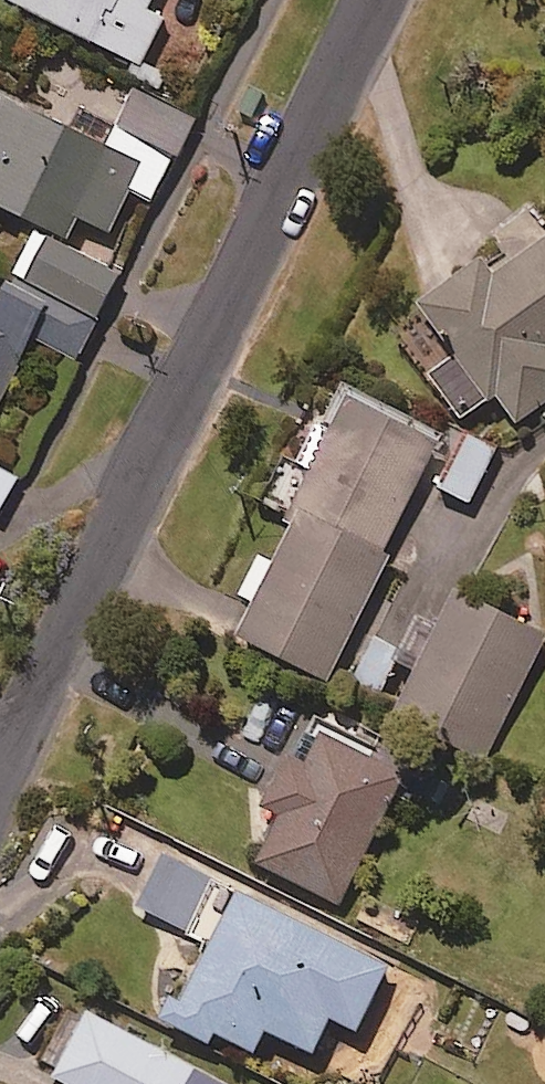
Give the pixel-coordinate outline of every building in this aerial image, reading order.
[(16,5),(145,69),(179,0),(19,0),(16,5)] [(115,140),(110,150),(0,98),(0,209),(69,241),(80,219),(110,233),(131,191),(154,202),(175,156),(182,159),(199,124),(137,94),(115,140)] [(123,276),(43,238),(22,282),(102,320),(123,276)] [(503,282),(494,269),(431,310),(465,361),(437,380),(466,424),(503,400),(521,428),(544,412),(544,255),(503,282)] [(7,311),(0,308),(0,412),(32,352),(60,367),(68,353),(83,361),(100,329),(21,286),(7,311)] [(264,509),(298,526),(277,567),(268,562),(248,602),(262,609),(246,641),(333,685),(394,563),(388,561),(445,448),(358,405),(344,434),(322,423),(304,460),(291,453),(264,509)] [(507,450),(474,432),(441,491),(473,509),(507,450)] [(0,470),(0,518),(2,519),(22,482),(0,470)] [(467,599),(404,716),(488,761),(544,654),(544,641),(467,599)] [(410,780),(314,732),(275,811),(289,818),(264,867),(346,908),(410,780)] [(217,882),(170,859),(144,911),(191,934),(217,882)] [(391,972),(246,899),(180,1030),(254,1067),(270,1034),(315,1056),(333,1021),(360,1034),(391,972)] [(102,1023),(71,1083),(219,1083),(102,1023)]
